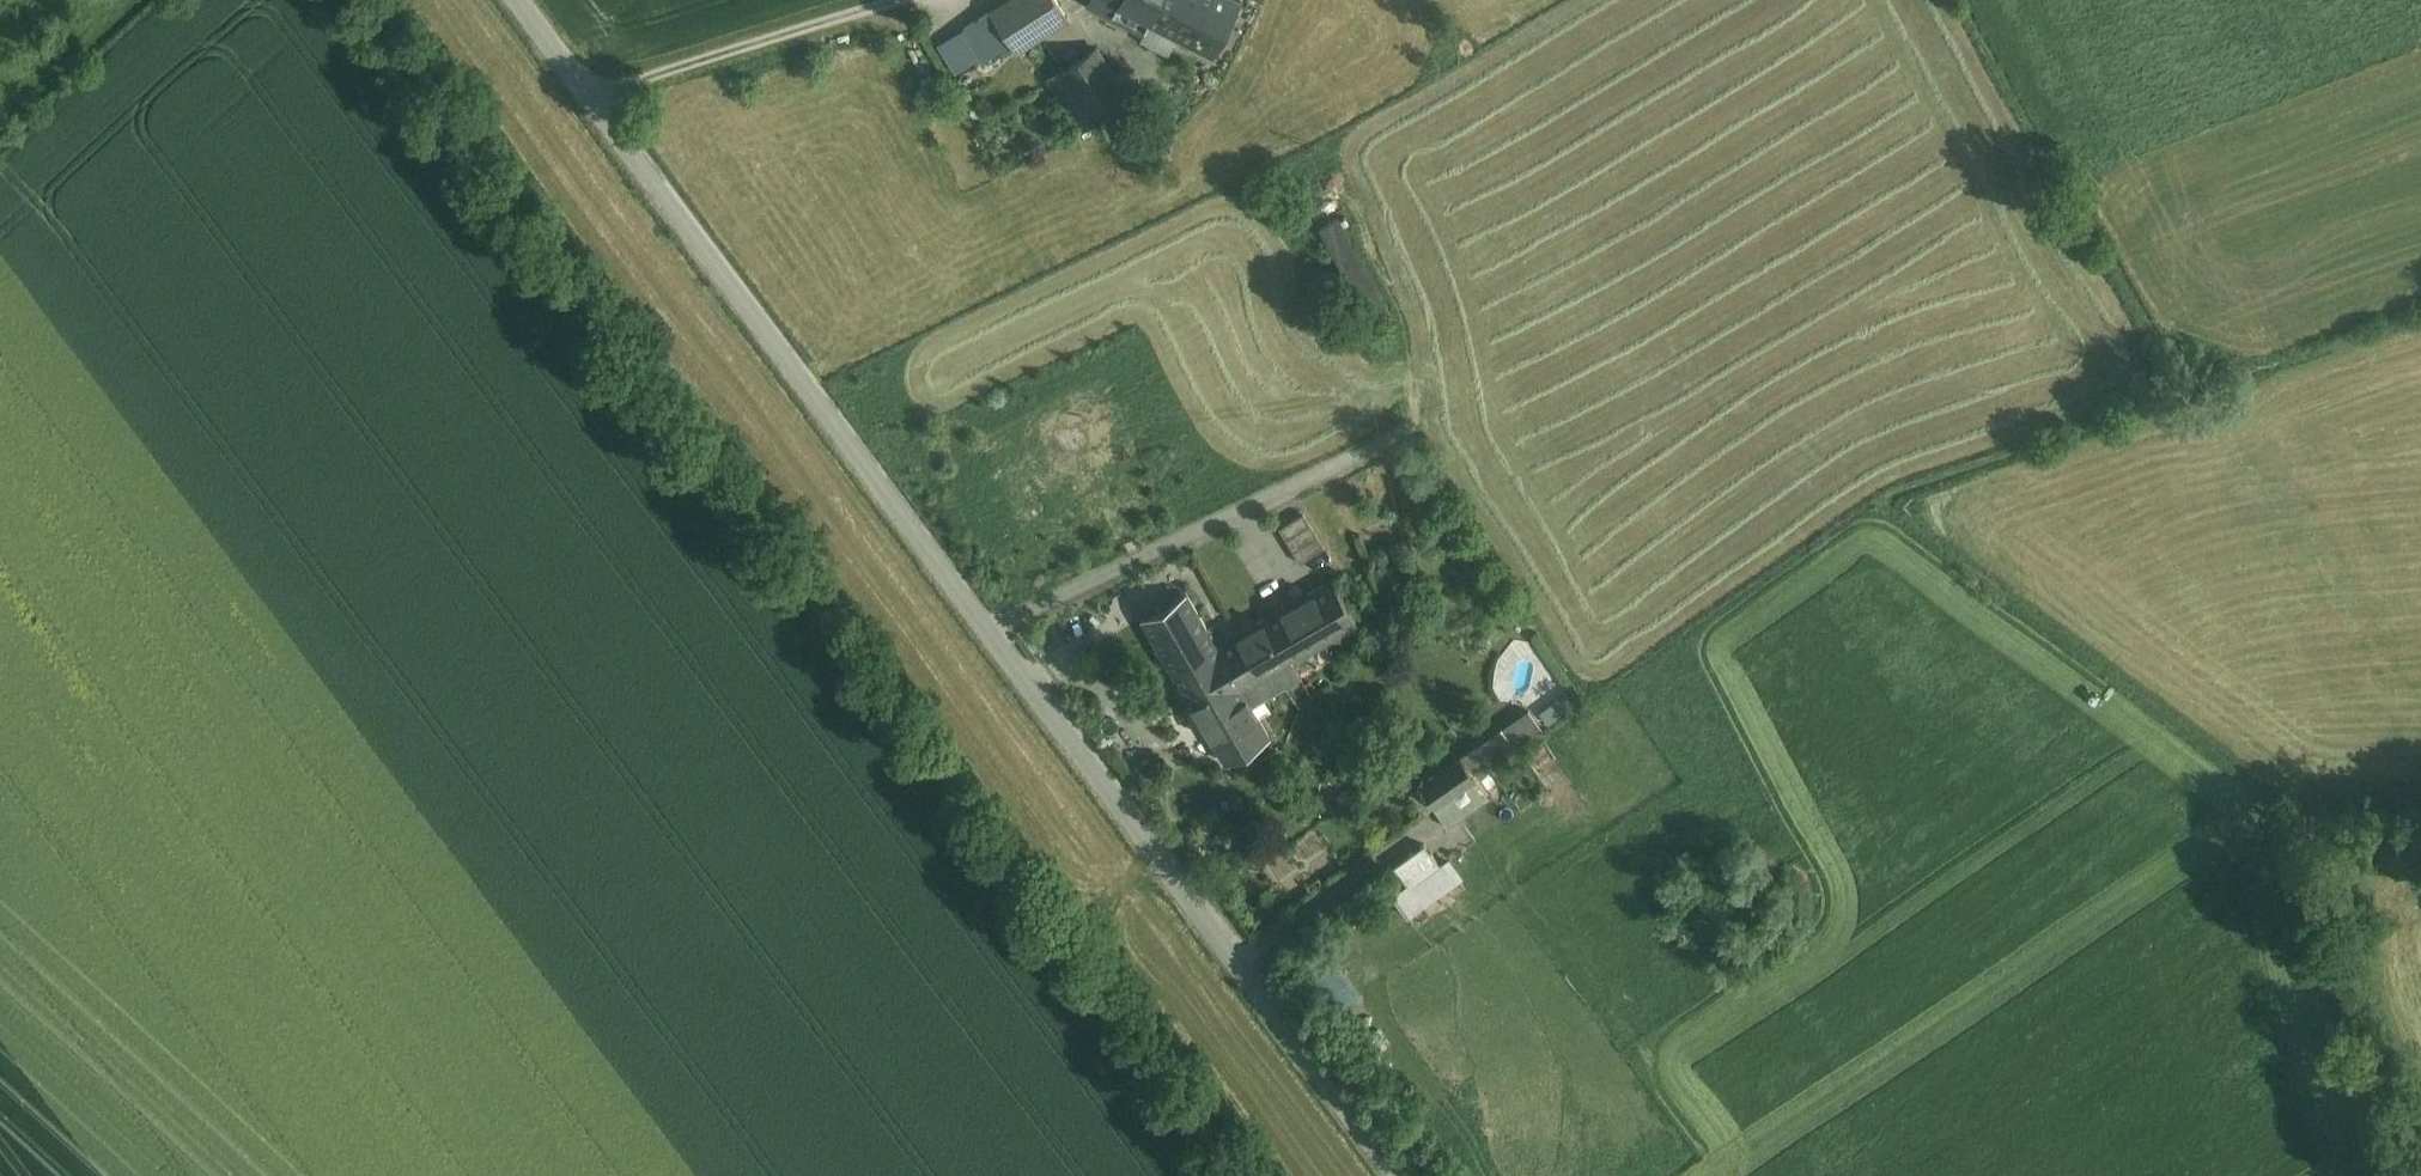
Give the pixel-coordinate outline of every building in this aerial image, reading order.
[(990,12),(1015,55),(1071,21),(1058,0),(1010,0),(990,12)] [(1213,55),(1239,0),(1097,0),(1213,55)] [(1075,120),(1107,102),(1080,55),(1048,74),(1075,120)] [(1349,213),(1319,224),(1358,325),(1388,314),(1349,213)] [(1305,509),(1281,524),(1302,559),(1326,545),(1305,509)] [(1336,577),(1220,643),(1247,689),(1363,623),(1336,577)] [(1193,596),(1148,622),(1229,762),(1274,736),(1247,689),(1220,643),(1193,596)] [(1532,711),(1412,795),(1427,816),(1437,809),(1450,827),(1488,801),(1475,783),(1547,733),(1532,711)] [(1428,845),(1398,867),(1412,887),(1443,866),(1428,845)]
